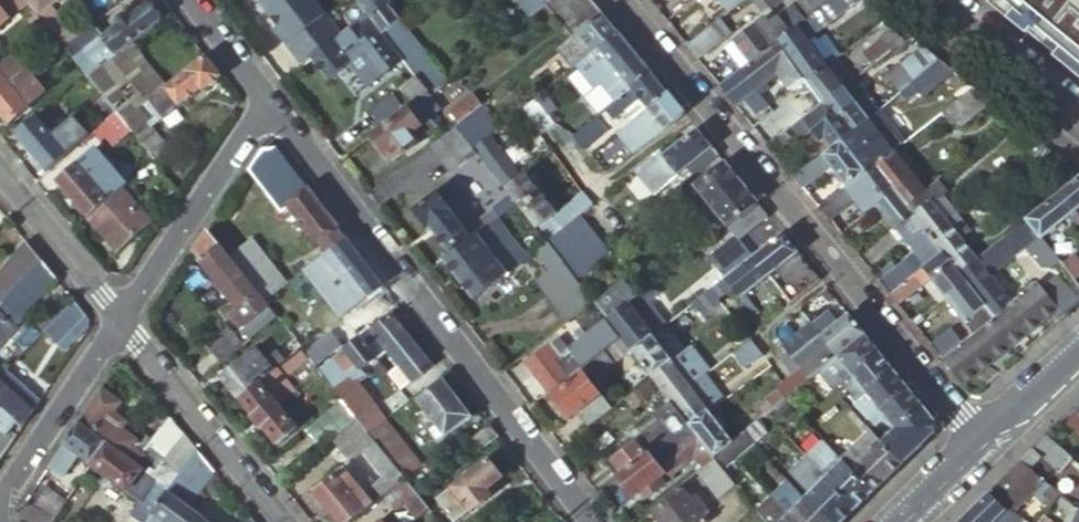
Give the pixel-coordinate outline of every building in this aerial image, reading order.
[(28,2),(33,9),(36,13),(52,0),(26,0),(28,2)] [(258,1),(275,24),(287,40),(283,43),(297,62),(308,54),(326,41),(336,33),(311,0),(260,0),(258,1)] [(366,16),(372,24),(380,34),(395,23),(383,7),(386,5),(382,0),(353,0),(366,16)] [(515,0),(528,17),(544,5),(550,0),(516,0),(515,0)] [(544,5),(571,37),(575,33),(601,13),(591,0),(550,0),(544,5)] [(762,0),(753,0),(762,12),(770,10),(762,0)] [(770,10),(772,9),(782,0),(762,0),(770,10)] [(792,5),(798,12),(804,7),(799,0),(792,5)] [(804,7),(798,12),(804,21),(825,6),(832,0),(799,0),(804,7)] [(804,21),(809,26),(802,31),(807,40),(860,0),(853,0),(848,4),(846,2),(831,14),(825,6),(804,21)] [(825,6),(831,14),(846,2),(848,4),(853,0),(832,0),(825,6)] [(1078,76),(1078,0),(987,0),(1078,76)] [(33,9),(28,2),(13,14),(33,37),(46,26),(37,14),(36,13),(33,9)] [(798,12),(792,5),(768,23),(764,18),(754,25),(770,46),(777,41),(804,21),(798,12)] [(103,41),(115,57),(160,23),(147,6),(128,20),(126,18),(117,25),(119,27),(102,40),(103,41)] [(608,22),(601,13),(575,33),(590,53),(596,49),(617,32),(608,22)] [(410,15),(387,33),(430,88),(453,69),(410,15)] [(310,57),(308,59),(326,81),(347,65),(364,87),(400,60),(394,52),(380,34),(372,24),(366,16),(346,31),(328,44),(320,50),(310,57)] [(58,23),(49,30),(63,48),(76,38),(62,20),(58,23)] [(715,21),(685,45),(696,59),(727,37),(715,21)] [(804,21),(777,41),(791,60),(793,62),(813,47),(807,40),(802,31),(809,26),(804,21)] [(287,40),(275,24),(271,27),(283,43),(287,40)] [(770,46),(754,25),(733,41),(750,61),(770,46)] [(857,54),(866,66),(904,36),(897,28),(892,32),(889,29),(857,54)] [(81,71),(63,48),(49,30),(39,38),(72,79),(81,71)] [(76,38),(63,48),(81,71),(85,76),(94,69),(84,56),(97,45),(86,30),(76,38)] [(635,55),(617,32),(596,49),(614,71),(635,55)] [(590,53),(575,33),(571,37),(565,41),(556,48),(571,68),(573,66),(579,61),(590,53)] [(94,69),(85,76),(87,78),(109,61),(115,57),(103,41),(97,45),(84,56),(94,69)] [(326,41),(308,54),(310,57),(320,50),(328,44),(326,41)] [(723,49),(739,69),(750,61),(733,41),(723,49)] [(750,61),(739,69),(759,93),(770,84),(767,80),(791,60),(777,41),(770,46),(750,61)] [(893,95),(937,59),(921,45),(898,63),(902,68),(889,79),(890,81),(885,85),(893,95)] [(131,46),(110,62),(144,105),(148,101),(154,97),(165,88),(131,46)] [(813,47),(793,62),(797,68),(804,76),(806,80),(826,65),(834,59),(830,54),(822,60),(813,47)] [(614,71),(596,49),(590,53),(579,61),(573,66),(591,88),(592,89),(599,84),(598,83),(614,71)] [(635,55),(614,71),(598,83),(599,84),(614,102),(650,73),(635,55)] [(0,65),(0,114),(7,123),(27,107),(8,83),(21,73),(9,57),(0,65)] [(204,57),(165,88),(154,97),(148,101),(162,119),(177,107),(200,89),(202,92),(220,77),(204,57)] [(937,59),(893,95),(896,99),(914,89),(919,94),(950,70),(942,63),(937,59)] [(100,94),(115,113),(122,122),(135,111),(144,105),(110,62),(109,61),(87,78),(100,94)] [(826,65),(806,80),(822,101),(847,82),(838,70),(833,74),(826,65)] [(784,78),(791,87),(804,76),(797,68),(784,78)] [(739,69),(718,85),(735,106),(743,99),(755,113),(767,104),(759,93),(739,69)] [(650,73),(614,102),(604,110),(612,120),(637,100),(647,112),(668,95),(650,73)] [(822,101),(806,80),(804,76),(791,87),(789,89),(801,107),(782,123),(777,117),(757,133),(767,145),(774,139),(778,136),(791,125),(808,113),(822,101)] [(417,81),(414,77),(399,88),(411,103),(412,102),(425,92),(417,81)] [(847,82),(822,101),(831,113),(834,110),(842,120),(847,116),(854,126),(865,117),(874,110),(850,79),(847,82)] [(547,88),(540,93),(552,110),(559,104),(547,88)] [(972,88),(942,111),(950,122),(956,117),(961,123),(988,101),(972,88)] [(539,92),(525,104),(543,129),(557,118),(555,114),(552,110),(540,93),(539,92)] [(115,113),(100,94),(86,106),(101,125),(115,113)] [(448,112),(456,123),(460,121),(480,106),(471,94),(448,112)] [(684,114),(668,95),(647,112),(663,131),(684,114)] [(456,123),(453,127),(468,147),(482,136),(481,134),(507,114),(497,101),(470,121),(476,128),(470,133),(460,121),(456,123)] [(831,113),(822,101),(808,113),(820,130),(825,136),(831,144),(839,138),(854,126),(847,116),(842,120),(834,110),(831,113)] [(412,102),(411,103),(405,108),(417,123),(425,118),(412,102)] [(417,123),(405,108),(368,135),(381,151),(379,152),(378,155),(385,164),(434,127),(427,116),(425,118),(417,123)] [(901,143),(874,110),(865,117),(891,150),(901,143)] [(135,111),(122,122),(129,131),(143,149),(156,138),(135,111)] [(663,131),(647,112),(627,128),(641,147),(663,131)] [(122,122),(115,113),(101,125),(92,132),(106,150),(129,131),(122,122)] [(820,130),(808,113),(791,125),(797,133),(796,134),(799,138),(811,129),(815,134),(820,130)] [(586,150),(608,130),(595,116),(573,136),(586,150)] [(35,117),(16,134),(46,169),(85,135),(72,119),(51,136),(35,117)] [(865,117),(854,126),(839,138),(864,171),(874,164),(886,154),(891,150),(865,117)] [(791,125),(778,136),(785,143),(796,134),(797,133),(791,125)] [(468,147),(453,127),(428,145),(446,170),(471,150),(468,147)] [(686,169),(691,175),(717,155),(701,135),(696,129),(663,156),(659,151),(647,160),(634,170),(653,194),(686,169)] [(825,136),(820,130),(815,134),(820,139),(825,136)] [(156,138),(143,149),(152,160),(166,149),(156,138)] [(568,138),(557,147),(568,162),(580,153),(568,138)] [(831,144),(792,176),(801,187),(830,165),(846,186),(864,171),(839,138),(831,144)] [(774,139),(767,145),(771,150),(778,145),(774,139)] [(278,203),(303,183),(274,145),(249,165),(278,203)] [(1039,161),(1048,151),(1043,147),(1033,154),(1039,161)] [(56,181),(87,217),(118,190),(124,185),(94,150),(56,181)] [(533,229),(551,214),(521,175),(516,179),(494,150),(480,161),(485,167),(489,173),(492,177),(507,195),(513,204),(521,213),(531,227),(533,229)] [(886,154),(874,164),(894,189),(904,202),(922,189),(891,150),(886,154)] [(1041,183),(1060,161),(1048,151),(1039,161),(1029,172),(1041,183)] [(757,204),(724,164),(695,187),(727,227),(757,204)] [(864,171),(846,186),(823,203),(818,207),(825,216),(848,198),(863,187),(876,203),(894,189),(874,164),(864,171)] [(489,173),(485,167),(472,177),(479,187),(482,184),(492,177),(489,173)] [(1078,207),(1078,175),(1052,195),(1067,216),(1078,207)] [(507,195),(492,177),(482,184),(496,203),(507,195)] [(940,184),(935,178),(922,189),(904,202),(912,211),(929,198),(926,195),(940,184)] [(1004,179),(976,202),(982,210),(1011,188),(1004,179)] [(124,185),(118,190),(125,198),(133,191),(126,183),(124,185)] [(480,227),(475,221),(447,183),(412,209),(427,229),(429,228),(447,252),(480,227)] [(912,211),(904,202),(894,189),(876,203),(915,253),(879,282),(889,295),(913,276),(923,268),(944,252),(931,236),(912,211)] [(118,190),(87,217),(116,253),(147,225),(125,198),(118,190)] [(320,208),(307,191),(287,206),(325,254),(330,250),(344,239),(320,208)] [(591,204),(581,191),(551,214),(533,229),(543,242),(557,230),(577,215),(591,204)] [(513,204),(507,195),(496,203),(489,208),(490,210),(496,219),(499,217),(498,216),(513,204)] [(1052,195),(1024,217),(1040,237),(1067,216),(1052,195)] [(912,211),(931,236),(957,215),(954,211),(945,218),(929,198),(912,211)] [(815,203),(818,207),(823,203),(820,199),(815,203)] [(499,217),(496,219),(482,230),(474,235),(479,242),(499,226),(501,229),(521,213),(513,204),(498,216),(499,217)] [(757,204),(727,227),(737,240),(768,217),(757,204)] [(496,219),(490,210),(475,221),(480,227),(482,230),(496,219)] [(607,254),(577,215),(557,230),(543,242),(550,251),(556,259),(559,262),(563,268),(573,280),(599,260),(607,254)] [(957,215),(931,236),(944,252),(957,269),(974,255),(959,235),(968,228),(957,215)] [(1006,308),(1013,303),(1011,300),(988,271),(1027,241),(1049,268),(1058,260),(1040,237),(1024,217),(974,255),(957,269),(966,280),(995,317),(1006,308)] [(663,247),(676,264),(684,259),(712,238),(704,227),(689,239),(683,231),(663,247)] [(216,245),(204,231),(190,251),(198,261),(216,246),(216,245)] [(756,253),(751,256),(767,276),(779,268),(798,253),(789,242),(781,233),(756,253)] [(479,242),(474,235),(441,260),(456,279),(489,254),(479,242)] [(226,236),(216,245),(216,246),(228,260),(234,266),(245,257),(226,236)] [(344,239),(330,250),(337,259),(361,289),(367,297),(381,287),(344,239)] [(2,302),(39,259),(23,240),(0,267),(0,305),(2,302)] [(543,242),(529,252),(544,269),(556,259),(550,251),(543,242)] [(262,300),(240,274),(234,266),(228,260),(216,246),(198,261),(244,316),(247,319),(259,309),(263,314),(270,309),(265,304),(262,300)] [(515,264),(500,246),(489,254),(503,273),(515,264)] [(330,250),(325,254),(321,258),(327,267),(337,259),(330,250)] [(957,269),(944,252),(923,268),(931,278),(946,297),(966,280),(957,269)] [(798,253),(779,268),(788,279),(807,264),(798,253)] [(503,273),(489,254),(456,279),(472,299),(503,273)] [(1061,264),(1073,278),(1078,273),(1078,262),(1073,254),(1061,264)] [(751,256),(722,278),(729,287),(738,299),(767,276),(751,256)] [(39,259),(2,302),(17,315),(53,276),(39,259)] [(589,300),(557,261),(554,264),(585,303),(589,300)] [(585,303),(554,264),(532,281),(563,320),(585,303)] [(779,268),(767,276),(780,293),(798,280),(805,289),(819,279),(807,264),(788,279),(779,268)] [(262,300),(265,304),(274,296),(283,289),(275,279),(266,286),(249,267),(240,274),(262,300)] [(931,278),(923,268),(913,276),(921,285),(931,278)] [(1042,286),(1044,289),(1058,306),(1065,314),(1078,302),(1078,297),(1059,274),(1042,286)] [(889,295),(897,304),(921,285),(913,276),(889,295)] [(729,287),(722,278),(717,282),(724,290),(729,287)] [(798,280),(780,293),(788,303),(805,289),(798,280)] [(974,333),(981,328),(990,321),(995,317),(966,280),(946,297),(974,333)] [(1044,289),(1042,286),(1036,280),(1020,292),(1028,301),(1044,289)] [(712,285),(719,294),(724,290),(717,282),(712,285)] [(618,284),(592,304),(603,318),(623,303),(630,298),(618,284)] [(712,285),(703,292),(710,301),(714,298),(719,294),(712,285)] [(367,297),(361,289),(353,295),(359,303),(367,297)] [(1044,289),(1028,301),(1042,319),(1054,308),(1058,306),(1044,289)] [(703,292),(690,303),(699,315),(712,305),(710,301),(703,292)] [(1011,300),(1013,303),(1018,309),(1028,301),(1020,292),(1011,300)] [(630,298),(623,303),(639,323),(652,312),(637,293),(630,298)] [(274,296),(265,304),(270,309),(275,317),(291,336),(299,347),(305,355),(315,348),(274,296)] [(71,298),(42,330),(55,343),(83,313),(71,298)] [(1018,309),(1013,303),(1006,308),(1026,332),(1040,320),(1042,319),(1028,301),(1018,309)] [(0,305),(0,316),(10,324),(17,316),(17,315),(2,302),(0,305)] [(623,303),(603,318),(605,321),(617,335),(624,345),(626,347),(628,350),(648,334),(639,323),(623,303)] [(1065,314),(1058,306),(1054,308),(1062,317),(1065,314)] [(1003,337),(1010,346),(1025,333),(1026,332),(1006,308),(995,317),(1008,333),(1003,337)] [(275,317),(270,309),(263,314),(259,309),(247,319),(244,316),(233,325),(246,340),(249,338),(275,317)] [(389,316),(386,312),(358,335),(361,339),(371,331),(389,316)] [(827,312),(810,325),(819,337),(836,323),(827,312)] [(819,337),(835,357),(863,334),(847,314),(836,323),(819,337)] [(915,318),(919,323),(924,319),(922,317),(919,314),(915,318)] [(12,327),(10,324),(0,316),(0,340),(12,327)] [(429,366),(389,316),(371,331),(410,381),(429,366)] [(726,316),(712,326),(718,336),(733,325),(726,316)] [(291,336),(275,317),(249,338),(252,342),(255,339),(258,344),(269,335),(281,350),(286,357),(299,347),(291,336)] [(995,317),(990,321),(1003,337),(1008,333),(995,317)] [(911,321),(915,326),(919,323),(915,318),(911,321)] [(617,335),(605,321),(568,352),(556,337),(523,362),(547,391),(577,367),(617,335)] [(981,345),(993,359),(1008,347),(1010,346),(1003,337),(990,321),(981,328),(989,339),(981,345)] [(315,348),(305,355),(312,364),(317,369),(356,337),(345,323),(315,348)] [(792,359),(819,337),(810,325),(809,324),(781,346),(792,359)] [(212,345),(223,359),(244,342),(232,328),(212,345)] [(989,339),(981,328),(974,333),(973,335),(981,345),(989,339)] [(931,345),(942,359),(955,348),(962,343),(951,330),(931,345)] [(361,339),(360,340),(373,357),(399,390),(410,381),(371,331),(361,339)] [(648,334),(628,350),(633,356),(646,373),(664,360),(667,358),(648,334)] [(878,352),(863,334),(835,357),(826,364),(835,376),(843,370),(848,377),(878,352)] [(617,335),(577,367),(579,370),(587,379),(626,347),(624,345),(617,335)] [(955,366),(981,345),(973,335),(962,343),(955,348),(958,352),(949,358),(955,366)] [(800,369),(808,379),(818,371),(819,370),(826,364),(835,357),(819,337),(792,359),(800,369)] [(373,357),(360,340),(336,360),(343,369),(351,362),(357,369),(373,357)] [(667,358),(664,360),(685,386),(700,375),(706,370),(686,344),(667,358)] [(942,359),(963,385),(993,359),(981,345),(955,366),(949,358),(958,352),(955,348),(942,359)] [(305,355),(299,347),(286,357),(237,396),(252,415),(250,417),(257,427),(260,425),(274,442),(294,426),(274,402),(268,394),(281,383),(277,377),(281,374),(299,360),(305,355)] [(745,348),(724,363),(731,372),(752,357),(745,348)] [(286,357),(281,350),(265,363),(253,349),(221,376),(237,396),(286,357)] [(889,365),(878,352),(848,377),(852,382),(846,386),(857,399),(893,370),(889,365)] [(319,372),(317,369),(312,364),(305,355),(299,360),(313,379),(320,374),(319,372)] [(634,360),(611,379),(622,393),(645,374),(634,360)] [(646,373),(648,375),(667,399),(685,386),(664,360),(646,373)] [(337,374),(341,380),(348,375),(349,376),(357,369),(351,362),(343,369),(337,374)] [(848,377),(843,370),(835,376),(826,364),(819,370),(818,371),(833,389),(836,387),(839,384),(843,381),(848,377)] [(328,365),(322,369),(328,376),(333,372),(328,365)] [(325,379),(328,376),(322,369),(319,372),(320,374),(325,379)] [(794,390),(808,379),(800,369),(790,376),(785,380),(794,390)] [(14,422),(9,428),(16,434),(19,430),(38,401),(4,370),(0,375),(0,410),(14,422)] [(579,370),(549,394),(568,418),(575,412),(586,424),(609,406),(599,393),(587,379),(579,370)] [(907,388),(893,370),(857,399),(867,410),(862,415),(867,420),(907,388)] [(268,394),(274,402),(291,387),(281,374),(277,377),(281,383),(268,394)] [(354,417),(365,431),(382,418),(349,376),(348,375),(341,380),(331,387),(339,398),(354,417)] [(700,375),(685,386),(705,412),(721,401),(700,375)] [(852,382),(848,377),(843,381),(839,384),(836,387),(852,403),(857,399),(846,386),(852,382)] [(794,390),(785,380),(781,383),(776,386),(785,397),(794,390)] [(441,381),(415,400),(442,436),(468,417),(441,381)] [(813,381),(799,392),(803,397),(806,402),(808,404),(822,393),(813,381)] [(685,386),(667,399),(688,425),(705,412),(685,386)] [(759,408),(764,414),(769,411),(784,399),(785,397),(776,386),(763,397),(766,401),(759,408)] [(923,407),(907,388),(867,420),(885,438),(923,407)] [(103,444),(166,492),(194,451),(183,436),(159,471),(131,450),(136,443),(120,432),(107,422),(112,415),(118,405),(99,390),(77,423),(103,444)] [(354,417),(339,398),(303,427),(319,446),(330,437),(354,417)] [(700,466),(712,456),(688,425),(667,399),(650,413),(654,419),(603,460),(614,475),(612,476),(629,498),(642,488),(647,495),(662,484),(656,477),(661,472),(657,467),(684,446),(700,466)] [(840,399),(822,413),(830,422),(848,407),(840,399)] [(787,402),(782,406),(786,411),(791,407),(787,402)] [(778,410),(782,414),(786,411),(782,406),(778,410)] [(885,438),(880,441),(902,464),(915,452),(934,433),(935,422),(923,407),(885,438)] [(16,434),(9,428),(14,422),(0,410),(0,457),(16,434)] [(1063,422),(1076,432),(1078,429),(1078,413),(1075,410),(1063,422)] [(782,414),(785,419),(790,415),(786,411),(782,414)] [(705,412),(688,425),(712,456),(729,442),(705,412)] [(125,425),(112,415),(107,422),(120,432),(125,425)] [(354,417),(330,437),(348,460),(361,450),(383,477),(363,493),(341,466),(313,489),(329,510),(320,517),(324,521),(346,521),(380,494),(402,477),(365,431),(354,417)] [(754,422),(741,433),(750,444),(763,433),(754,422)] [(103,444),(77,423),(61,445),(78,457),(88,466),(103,444)] [(497,438),(487,425),(463,443),(473,455),(497,438)] [(897,469),(902,464),(880,441),(871,432),(849,452),(839,461),(870,494),(872,491),(897,469)] [(729,442),(712,456),(721,467),(750,444),(741,433),(729,442)] [(1048,436),(1033,450),(1056,470),(1069,454),(1048,436)] [(805,458),(823,477),(839,461),(831,452),(829,450),(822,442),(805,458)] [(841,442),(831,452),(839,461),(849,452),(841,442)] [(166,492),(103,444),(88,466),(125,495),(133,484),(150,496),(153,491),(162,498),(166,492)] [(58,449),(46,467),(63,478),(78,457),(61,445),(58,449)] [(361,450),(348,460),(341,466),(363,493),(383,477),(361,450)] [(1029,454),(1022,461),(1046,481),(1056,470),(1033,450),(1029,454)] [(194,451),(166,492),(185,507),(187,509),(212,473),(194,451)] [(789,474),(806,493),(823,477),(805,458),(789,474)] [(711,459),(695,472),(715,497),(731,485),(711,459)] [(435,500),(453,521),(455,521),(489,496),(483,490),(490,485),(499,478),(486,461),(435,500)] [(853,510),(870,494),(839,461),(823,477),(853,510)] [(1046,481),(1022,461),(994,488),(1017,510),(1038,488),(1043,493),(1051,484),(1046,481)] [(418,497),(402,477),(380,494),(393,510),(401,503),(413,517),(425,507),(418,497)] [(853,510),(823,477),(806,493),(834,521),(842,521),(851,512),(853,510)] [(66,499),(41,483),(29,501),(46,513),(40,521),(51,521),(66,499)] [(146,521),(153,511),(162,498),(153,491),(150,496),(133,484),(125,495),(141,507),(135,516),(143,521),(145,521),(146,521)] [(1051,484),(1043,493),(1042,494),(1046,497),(1040,504),(1046,508),(1060,492),(1051,484)] [(495,491),(490,485),(483,490),(489,496),(495,491)] [(649,509),(659,521),(704,521),(700,516),(705,512),(691,494),(686,498),(678,487),(649,509)] [(776,504),(785,514),(802,498),(792,488),(776,504)] [(166,492),(162,498),(153,511),(166,521),(174,521),(185,507),(166,492)] [(962,520),(964,521),(995,521),(998,519),(1002,521),(1017,521),(1022,518),(1009,509),(1007,510),(990,492),(981,501),(962,520)] [(806,493),(802,498),(825,521),(834,521),(806,493)] [(802,498),(785,514),(793,521),(825,521),(802,498)] [(24,521),(38,521),(35,520),(38,515),(22,503),(19,508),(21,520),(24,521)] [(185,507),(174,521),(200,521),(202,520),(187,509),(185,507)] [(153,511),(146,521),(147,521),(166,521),(153,511)] [(761,518),(764,521),(776,521),(767,513),(761,518)]
